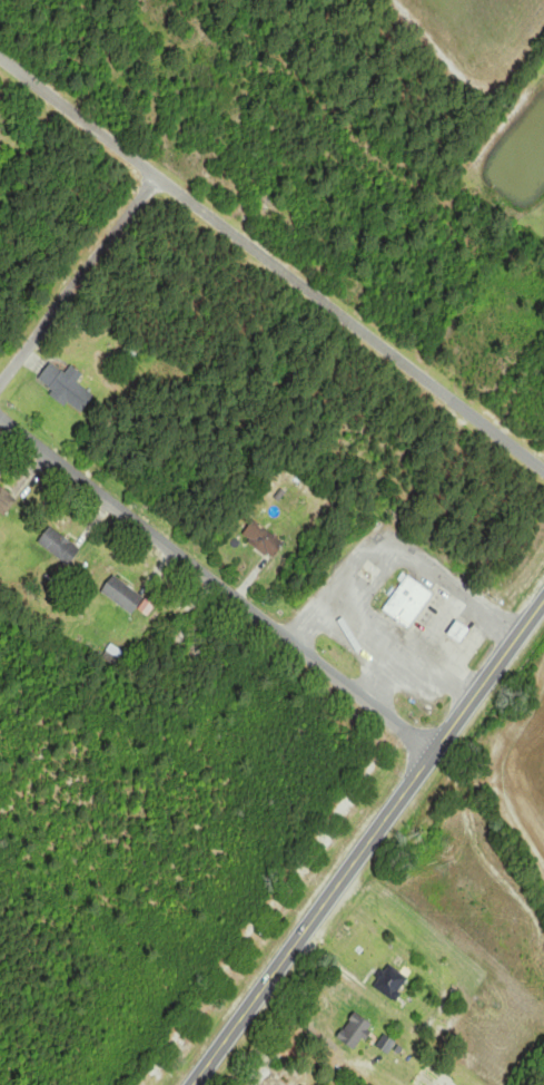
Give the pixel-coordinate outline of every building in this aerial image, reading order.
[(71,366),(66,373),(50,363),(37,383),(82,413),(94,396),(77,384),(84,375),(71,366)] [(5,518),(18,501),(0,487),(0,515),(5,518)] [(284,545),(254,522),(242,538),(272,561),(284,545)] [(51,528),(38,543),(68,567),(80,551),(51,528)] [(101,593),(132,617),(145,600),(114,576),(101,593)] [(434,595),(408,576),(383,610),(409,629),(434,595)] [(373,981),(390,1000),(409,983),(392,964),(373,981)] [(353,1050),(374,1028),(358,1013),(338,1035),(353,1050)]
